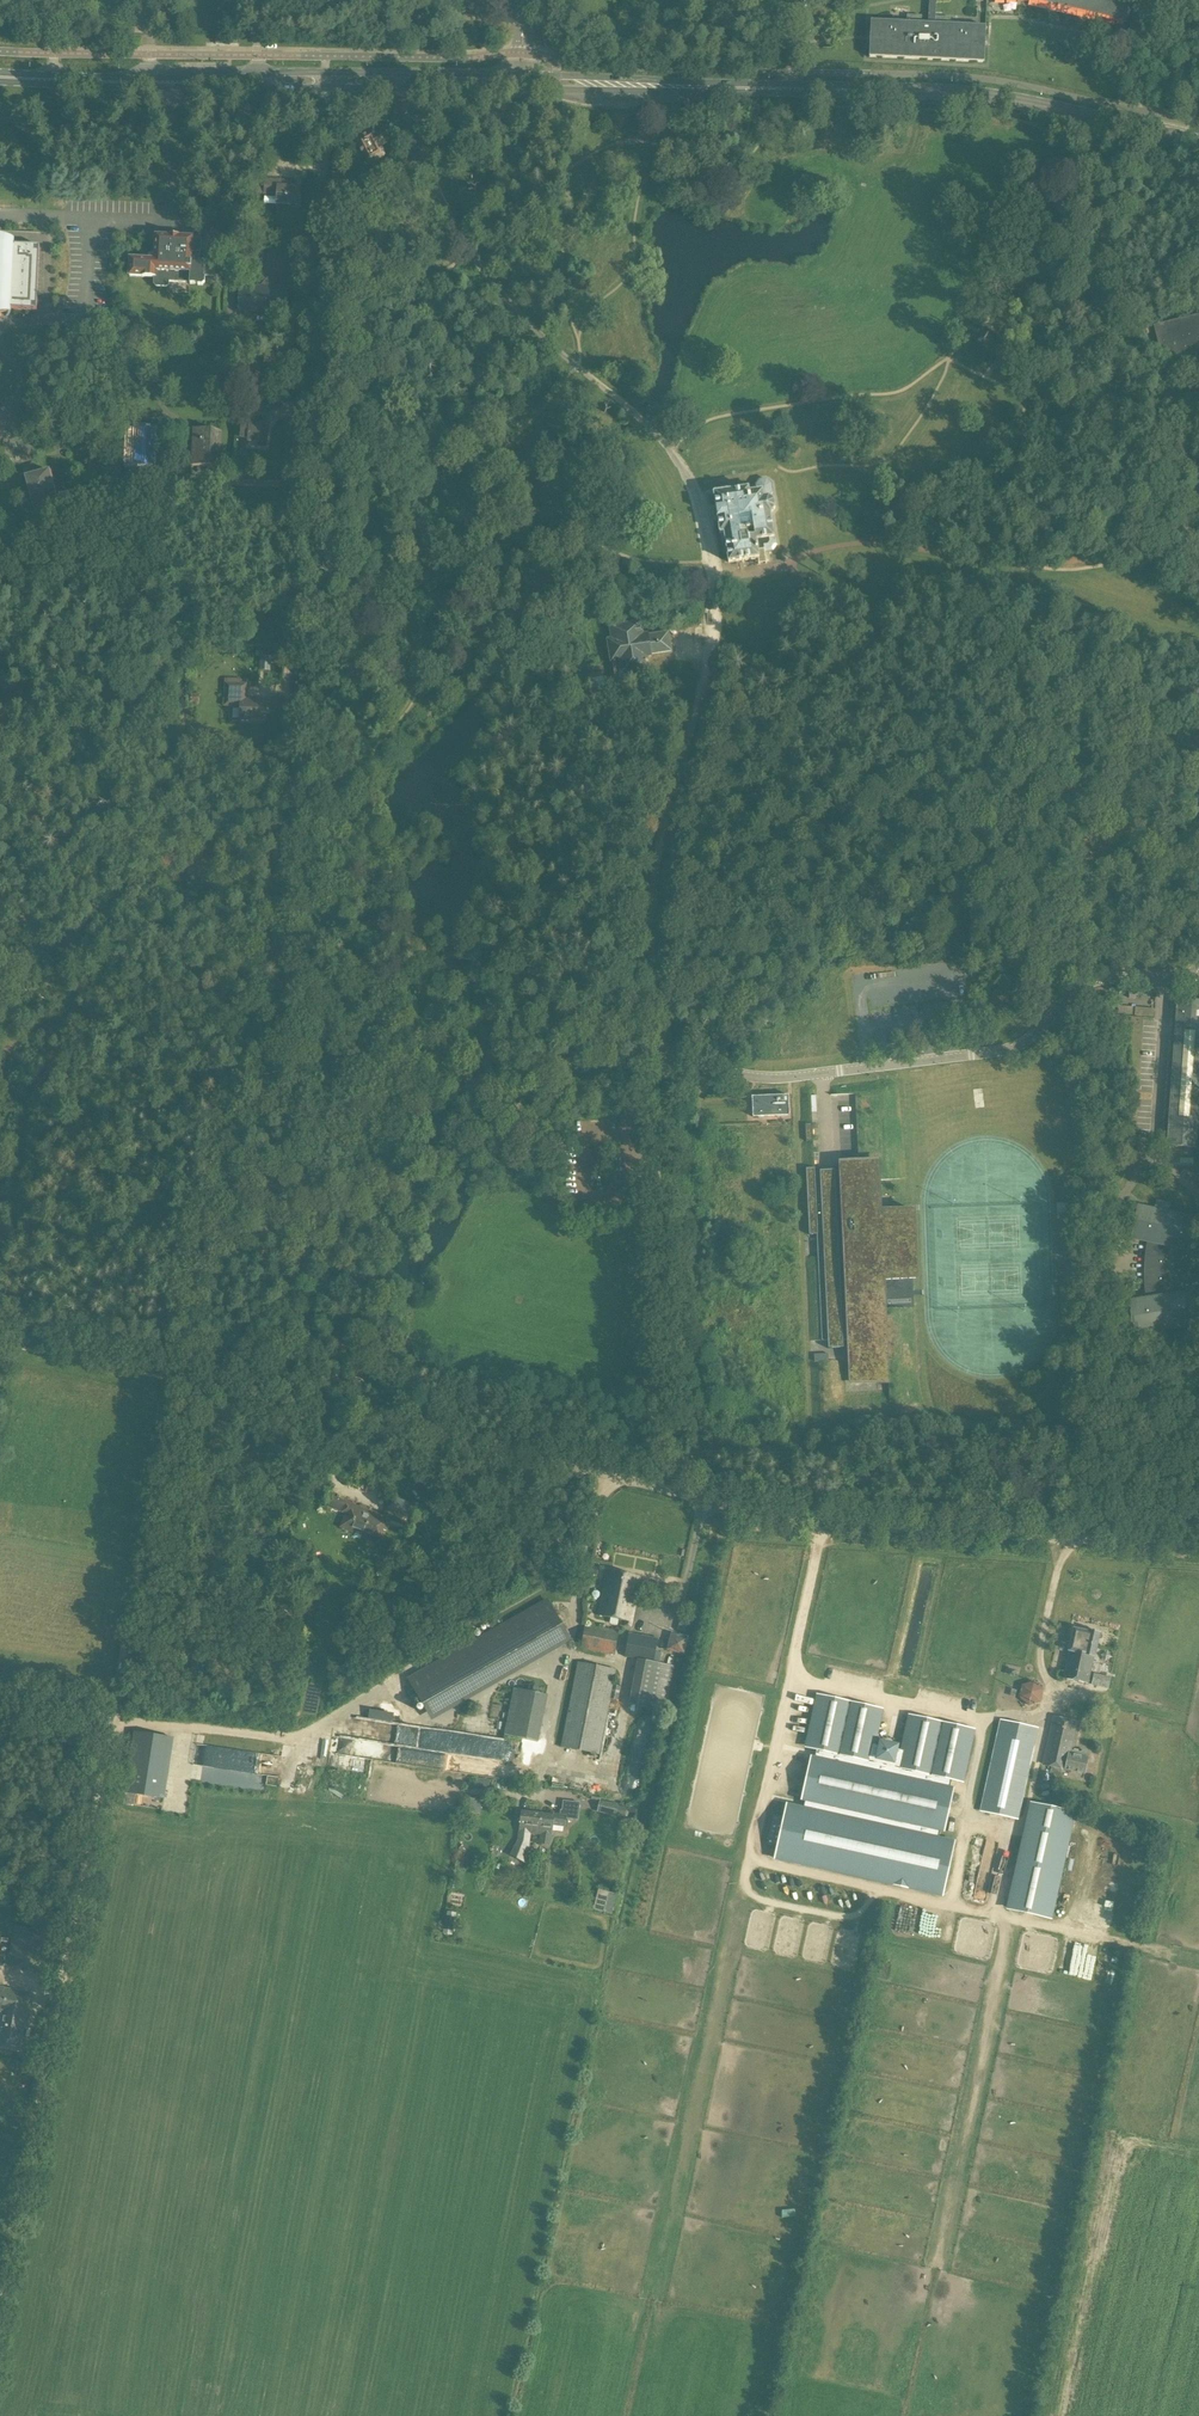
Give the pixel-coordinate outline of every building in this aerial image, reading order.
[(1029,0),(1125,23),(1131,0),(1029,0)] [(384,155),(385,155),(373,133),(373,132),(372,132),(357,140),(356,140),(357,141),(368,163),(384,155)] [(298,205),(300,188),(291,188),(291,181),(266,179),(265,194),(278,195),(277,203),(298,205)] [(0,236),(0,317),(12,315),(12,310),(38,311),(40,246),(15,244),(15,240),(0,236)] [(170,237),(158,237),(157,236),(157,238),(156,254),(149,254),(149,261),(141,261),(141,256),(135,256),(135,260),(131,260),(130,277),(154,278),(154,285),(157,287),(167,288),(170,285),(170,282),(191,283),(191,284),(197,284),(199,285),(203,286),(205,284),(205,279),(205,278),(205,276),(215,276),(215,263),(200,262),(200,253),(202,248),(202,239),(179,238),(179,237),(170,237)] [(300,236),(299,244),(308,245),(308,237),(300,236)] [(239,285),(238,313),(287,315),(289,280),(267,279),(261,286),(239,285)] [(1162,353),(1162,354),(1163,354),(1165,365),(1165,366),(1166,366),(1166,369),(1167,368),(1179,365),(1179,366),(1180,365),(1192,362),(1198,360),(1198,317),(1195,318),(1195,317),(1194,318),(1182,321),(1170,324),(1169,324),(1157,327),(1156,327),(1157,330),(1156,330),(1156,331),(1157,331),(1160,342),(1159,342),(1159,343),(1160,343),(1162,353)] [(260,413),(262,399),(250,398),(249,412),(260,413)] [(268,442),(269,429),(252,427),(252,425),(243,424),(242,436),(250,437),(249,440),(268,442)] [(152,461),(153,430),(148,430),(129,429),(127,466),(152,467),(152,461)] [(217,464),(218,430),(193,429),(192,463),(192,466),(198,466),(197,472),(203,472),(203,467),(216,467),(217,464)] [(35,513),(59,507),(50,471),(26,477),(35,513)] [(714,494),(714,495),(714,496),(714,497),(716,507),(716,509),(716,510),(717,511),(717,517),(718,517),(718,518),(718,521),(720,530),(720,532),(720,533),(721,534),(722,534),(724,533),(724,534),(725,541),(726,543),(727,548),(727,553),(728,558),(729,563),(730,562),(732,562),(737,561),(738,561),(744,560),(746,560),(750,559),(758,558),(759,558),(759,557),(764,556),(765,556),(765,552),(763,539),(773,538),(774,538),(771,514),(775,508),(774,502),(769,497),(764,498),(762,490),(755,485),(737,489),(736,489),(735,489),(732,490),(727,491),(726,491),(716,493),(715,493),(714,494)] [(6,544),(19,541),(15,527),(3,531),(6,544)] [(639,624),(637,615),(611,619),(612,626),(608,626),(610,641),(611,650),(608,651),(609,661),(613,660),(616,682),(625,680),(624,672),(646,668),(644,656),(650,655),(649,655),(671,651),(670,643),(669,632),(647,636),(646,635),(641,636),(639,624)] [(555,645),(565,643),(564,635),(554,637),(555,645)] [(271,664),(275,664),(275,656),(264,655),(261,655),(261,665),(271,666),(271,664)] [(280,708),(280,701),(246,699),(247,684),(227,683),(225,706),(241,706),(240,719),(267,721),(267,707),(280,708)] [(1177,1000),(1167,1145),(1169,1146),(1169,1149),(1174,1149),(1174,1146),(1196,1147),(1198,1104),(1198,1002),(1177,1000)] [(1135,1015),(1154,1017),(1154,1009),(1136,1007),(1135,1015)] [(708,1099),(745,1097),(744,1088),(714,1089),(714,1096),(708,1096),(708,1099)] [(753,1117),(789,1115),(788,1096),(752,1097),(753,1117)] [(881,1212),(879,1163),(840,1165),(840,1171),(835,1171),(835,1170),(820,1171),(820,1172),(815,1172),(815,1168),(806,1168),(810,1235),(817,1235),(818,1256),(811,1257),(815,1341),(828,1340),(829,1349),(844,1348),(843,1340),(848,1340),(850,1381),(889,1380),(884,1280),(918,1278),(914,1210),(881,1212)] [(1169,1204),(1157,1201),(1155,1211),(1139,1208),(1133,1238),(1153,1242),(1151,1276),(1152,1299),(1130,1303),(1135,1332),(1151,1330),(1153,1339),(1165,1337),(1164,1328),(1196,1323),(1192,1294),(1198,1293),(1198,1251),(1193,1249),(1198,1220),(1167,1214),(1169,1204)] [(1065,1203),(1057,1203),(1057,1220),(1065,1219),(1065,1203)] [(1073,1203),(1065,1203),(1065,1219),(1073,1219),(1073,1203)] [(828,1353),(814,1354),(814,1362),(829,1361),(828,1353)] [(405,1525),(409,1515),(389,1508),(385,1516),(333,1497),(329,1507),(345,1513),(340,1527),(353,1531),(354,1529),(383,1539),(390,1519),(405,1525)] [(632,1622),(641,1577),(605,1571),(597,1615),(632,1622)] [(654,1595),(656,1584),(645,1582),(644,1589),(649,1590),(649,1594),(654,1595)] [(561,1624),(548,1601),(410,1680),(427,1710),(565,1631),(561,1624)] [(419,1624),(425,1617),(418,1612),(412,1618),(419,1624)] [(685,1632),(688,1618),(681,1616),(677,1630),(685,1632)] [(614,1655),(619,1631),(586,1626),(582,1649),(614,1655)] [(1098,1633),(1098,1632),(1097,1631),(1097,1630),(1096,1630),(1095,1629),(1094,1629),(1093,1629),(1092,1629),(1091,1630),(1090,1630),(1090,1631),(1089,1631),(1089,1632),(1074,1629),(1063,1678),(1088,1684),(1099,1634),(1098,1633)] [(653,1662),(657,1639),(630,1634),(626,1657),(653,1662)] [(684,1654),(688,1638),(670,1634),(666,1650),(684,1654)] [(665,1710),(673,1666),(641,1660),(634,1704),(665,1710)] [(618,1700),(621,1686),(613,1685),(615,1671),(578,1663),(562,1747),(599,1754),(610,1699),(618,1700)] [(543,1695),(515,1689),(506,1736),(533,1741),(543,1695)] [(950,1789),(950,1787),(952,1778),(960,1780),(971,1730),(912,1717),(904,1751),(896,1749),(897,1746),(881,1742),(880,1745),(872,1744),(879,1710),(820,1696),(809,1747),(817,1748),(814,1759),(812,1759),(803,1798),(806,1799),(803,1809),(788,1806),(776,1857),(942,1894),(953,1843),(938,1839),(941,1829),(943,1829),(952,1790),(950,1789)] [(1044,1765),(1064,1769),(1084,1773),(1088,1757),(1088,1756),(1088,1754),(1088,1753),(1087,1751),(1086,1750),(1085,1750),(1083,1750),(1082,1750),(1081,1750),(1080,1751),(1071,1749),(1077,1723),(1055,1718),(1044,1765)] [(1018,1818),(1025,1787),(1038,1729),(1000,1721),(981,1810),(1018,1818)] [(128,1744),(119,1807),(159,1811),(167,1749),(128,1744)] [(480,1814),(482,1800),(470,1799),(468,1812),(480,1814)] [(519,1840),(511,1857),(527,1865),(530,1841),(531,1834),(541,1835),(540,1843),(551,1844),(553,1825),(564,1827),(566,1818),(578,1820),(580,1802),(563,1800),(562,1810),(561,1809),(560,1814),(552,1813),(552,1814),(520,1811),(519,1840)] [(619,1805),(600,1800),(597,1812),(616,1816),(619,1805)] [(1049,1918),(1072,1813),(1035,1805),(1011,1909),(1049,1918)] [(465,1853),(468,1849),(462,1845),(459,1848),(465,1853)] [(611,1913),(616,1894),(609,1892),(604,1911),(611,1913)] [(452,1935),(456,1913),(448,1911),(443,1933),(452,1935)] [(41,1972),(49,1932),(15,1926),(8,1965),(41,1972)] [(32,1993),(0,1987),(0,2011),(3,2012),(0,2030),(0,2048),(20,2052),(32,1993)]
